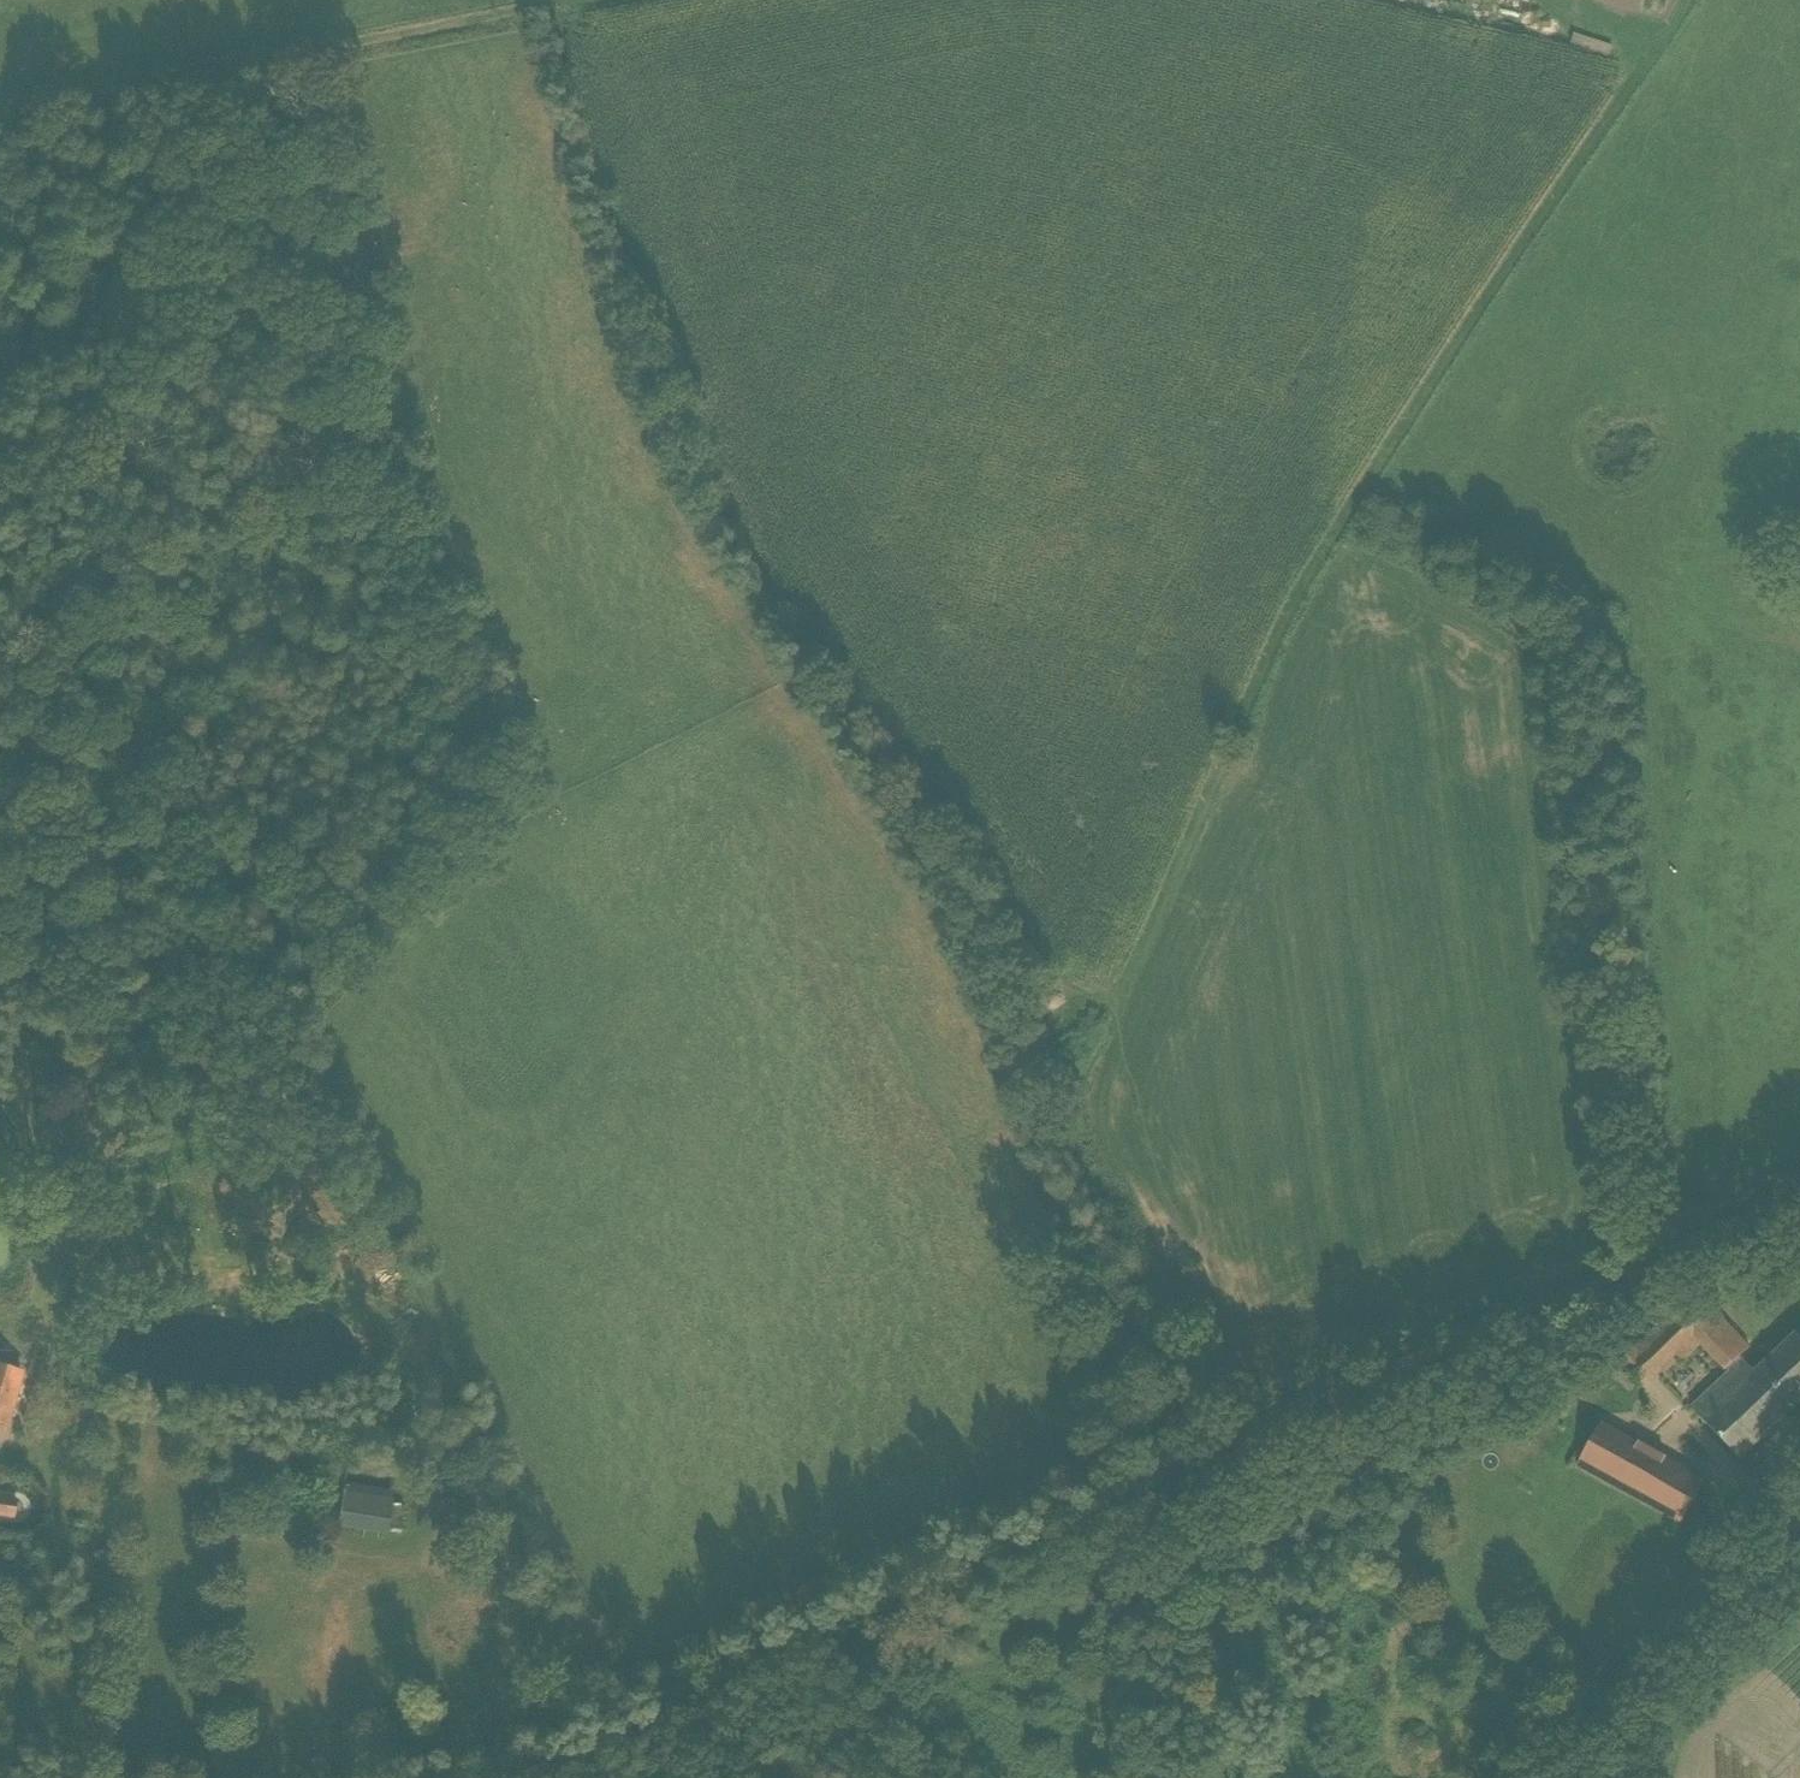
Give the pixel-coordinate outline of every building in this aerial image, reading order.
[(1798,1333),(1756,1372),(1741,1356),(1750,1347),(1697,1290),(1635,1348),(1613,1324),(1597,1338),(1625,1368),(1642,1386),(1694,1337),(1726,1370),(1731,1365),(1734,1369),(1692,1408),(1740,1459),(1799,1403),(1799,1336),(1798,1333)] [(6,1427),(22,1372),(0,1366),(0,1426),(6,1427)] [(1602,1422),(1578,1466),(1682,1523),(1706,1481),(1602,1422)] [(338,1525),(387,1534),(394,1494),(345,1486),(338,1525)] [(0,1498),(0,1514),(15,1517),(17,1501),(0,1498)]
